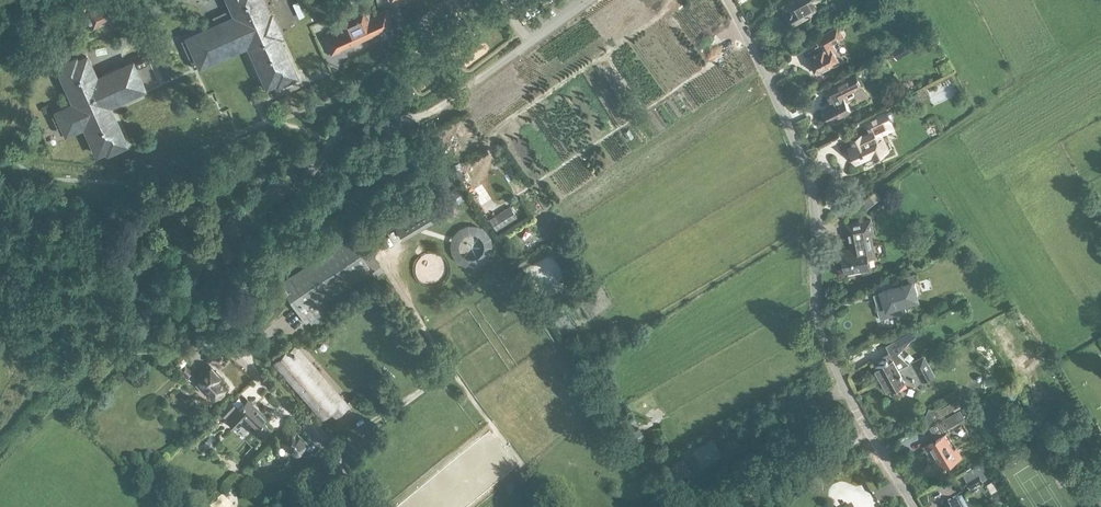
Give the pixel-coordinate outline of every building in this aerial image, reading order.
[(100,4),(107,19),(122,12),(117,0),(110,0),(100,4)] [(181,39),(194,68),(198,66),(199,67),(247,46),(266,87),(275,83),(277,86),(299,76),(281,37),(284,36),(273,10),(269,12),(264,0),(226,0),(230,8),(212,16),(215,22),(184,36),(185,37),(181,39)] [(819,10),(818,8),(819,8),(817,5),(818,5),(816,3),(821,0),(791,0),(786,3),(791,11),(788,13),(794,24),(819,10)] [(878,4),(882,12),(891,7),(888,0),(886,0),(878,4)] [(89,27),(107,19),(100,4),(89,9),(85,1),(78,5),(82,13),(83,12),(89,27)] [(336,23),(340,31),(325,37),(332,52),(392,25),(386,10),(370,17),(367,9),(336,23)] [(833,65),(832,62),(839,58),(835,52),(838,50),(834,43),(846,36),(839,24),(817,38),(820,45),(817,46),(819,51),(809,56),(818,73),(833,65)] [(891,47),(897,58),(917,46),(910,36),(891,47)] [(111,105),(147,89),(146,88),(160,82),(148,54),(134,60),(133,59),(98,75),(88,53),(78,57),(77,54),(55,64),(72,101),(54,109),(65,135),(83,127),(96,155),(106,151),(107,154),(129,144),(111,105)] [(844,78),(822,89),(830,104),(824,107),(825,109),(824,112),(826,116),(829,117),(831,121),(852,111),(848,101),(849,101),(847,96),(847,95),(846,94),(849,92),(863,85),(856,72),(854,73),(844,78)] [(909,96),(912,104),(925,98),(921,90),(909,96)] [(886,109),(863,121),(868,130),(849,139),(851,144),(847,146),(856,165),(871,158),(872,159),(890,150),(883,135),(896,129),(886,109)] [(882,197),(877,191),(861,203),(866,209),(874,203),(882,197)] [(480,192),(476,195),(473,197),(482,211),(490,206),(480,192)] [(841,263),(843,263),(845,273),(862,270),(862,267),(870,266),(869,259),(876,257),(871,233),(873,233),(870,219),(847,224),(850,237),(853,236),(855,247),(841,249),(841,253),(839,255),(841,263)] [(350,236),(280,282),(306,321),(375,276),(384,271),(380,264),(363,238),(355,237),(352,239),(350,236)] [(918,280),(916,273),(902,277),(904,284),(873,293),(881,319),(906,311),(904,302),(917,298),(912,282),(918,280)] [(875,366),(881,378),(899,369),(910,363),(898,353),(912,339),(920,334),(916,328),(886,345),(890,352),(883,356),(884,358),(879,361),(880,363),(875,366)] [(322,413),(328,408),(336,417),(349,405),(296,345),(277,361),(322,413)] [(206,353),(207,362),(220,362),(222,360),(222,355),(219,353),(206,353)] [(896,387),(912,378),(916,385),(935,375),(924,355),(910,363),(899,369),(881,378),(888,391),(890,390),(892,393),(898,390),(896,387)] [(196,377),(199,380),(197,382),(197,386),(204,393),(208,393),(210,396),(211,395),(212,394),(214,396),(216,395),(218,396),(219,396),(225,391),(225,389),(224,388),(226,386),(218,378),(220,376),(209,364),(206,367),(205,365),(197,372),(199,374),(196,377)] [(193,372),(186,365),(182,369),(188,376),(193,372)] [(235,427),(242,420),(253,431),(252,432),(260,440),(270,430),(262,422),(266,418),(248,399),(231,417),(227,420),(235,427)] [(237,406),(231,401),(217,416),(222,421),(237,406)] [(928,424),(951,411),(948,405),(939,410),(929,407),(925,418),(928,424)] [(965,418),(961,410),(941,421),(945,429),(965,418)] [(293,451),(295,452),(299,452),(308,443),(294,430),(292,432),(289,430),(287,433),(285,431),(279,437),(293,451)] [(946,433),(926,445),(941,469),(961,457),(946,433)] [(721,454),(712,439),(694,451),(703,465),(721,454)] [(672,483),(690,473),(683,459),(664,470),(672,483)] [(1066,484),(1074,474),(1068,465),(1056,468),(1057,474),(1062,480),(1066,484)] [(984,480),(979,473),(966,480),(971,488),(984,480)] [(225,499),(221,495),(216,500),(220,503),(225,499)] [(959,499),(945,506),(963,506),(959,499)]
